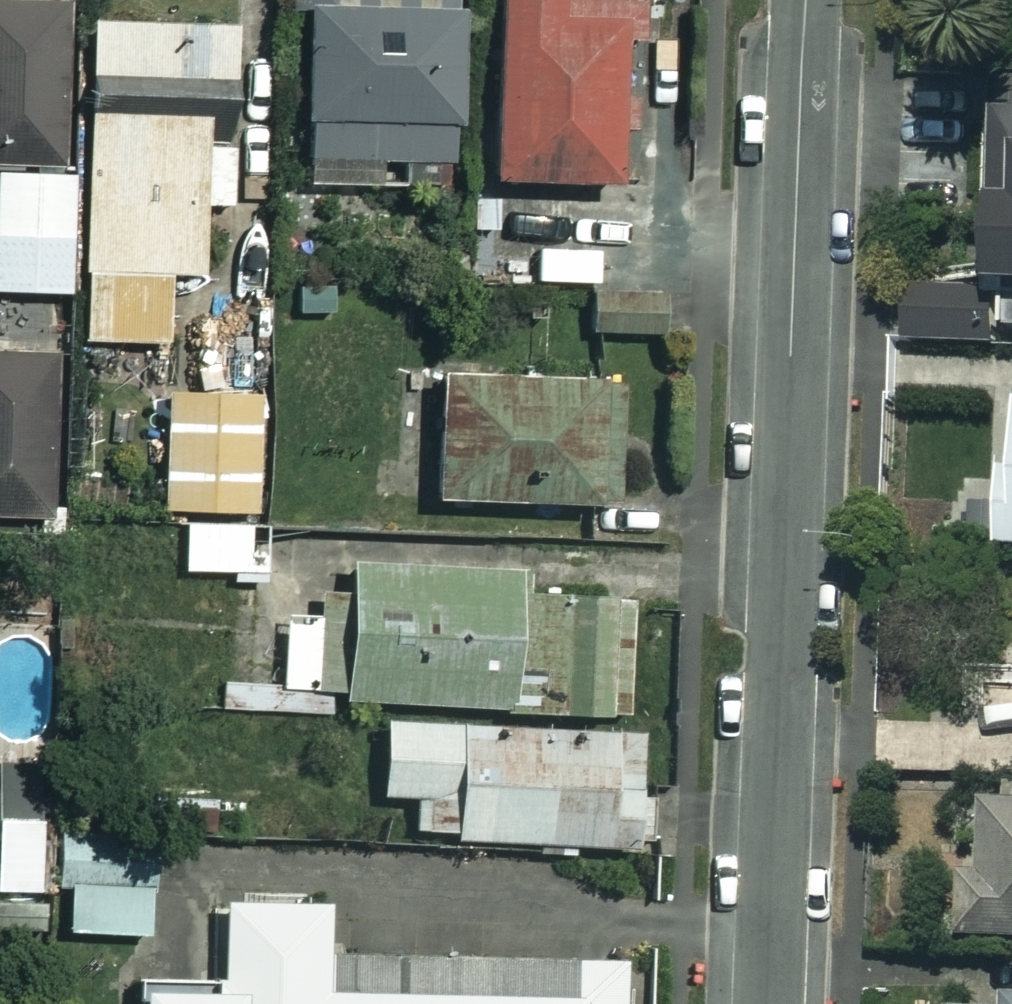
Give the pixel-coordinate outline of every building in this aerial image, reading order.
[(287,7),(308,8),(304,158),(454,162),(459,0),(287,0),(287,7)] [(649,199),(661,0),(482,0),(471,189),(649,199)] [(0,4),(0,293),(63,293),(64,175),(55,175),(57,5),(0,4)] [(198,117),(224,117),(225,25),(79,23),(77,344),(163,342),(163,327),(182,328),(183,276),(196,276),(197,205),(226,206),(227,138),(198,138),(198,117)] [(999,78),(992,294),(1011,295),(1011,79),(999,78)] [(654,290),(587,288),(586,332),(653,334),(654,290)] [(992,311),(974,311),(974,289),(901,291),(903,353),(993,348),(992,311)] [(163,342),(158,510),(253,513),(258,330),(182,328),(163,327),(163,342)] [(0,354),(0,518),(48,518),(47,354),(0,354)] [(613,382),(431,372),(424,501),(495,504),(493,533),(558,536),(560,502),(607,504),(613,382)] [(1000,472),(998,549),(1011,549),(1011,472),(1000,472)] [(264,526),(168,523),(166,580),(262,582),(264,526)] [(539,574),(340,563),(336,620),(281,617),(277,686),(220,683),(219,708),(308,713),(309,699),(622,716),(629,602),(538,597),(539,574)] [(642,735),(377,721),(374,796),(411,798),(409,836),(636,848),(642,735)] [(241,800),(160,795),(158,833),(239,837),(241,800)] [(983,804),(981,875),(960,875),(959,939),(1011,941),(1011,805),(983,804)] [(144,936),(145,878),(82,877),(81,934),(144,936)] [(217,903),(216,993),(127,992),(127,1003),(617,1003),(617,961),(568,960),(567,998),(320,994),(322,904),(217,903)] [(975,1003),(1011,1003),(1011,982),(976,981),(975,1003)]
